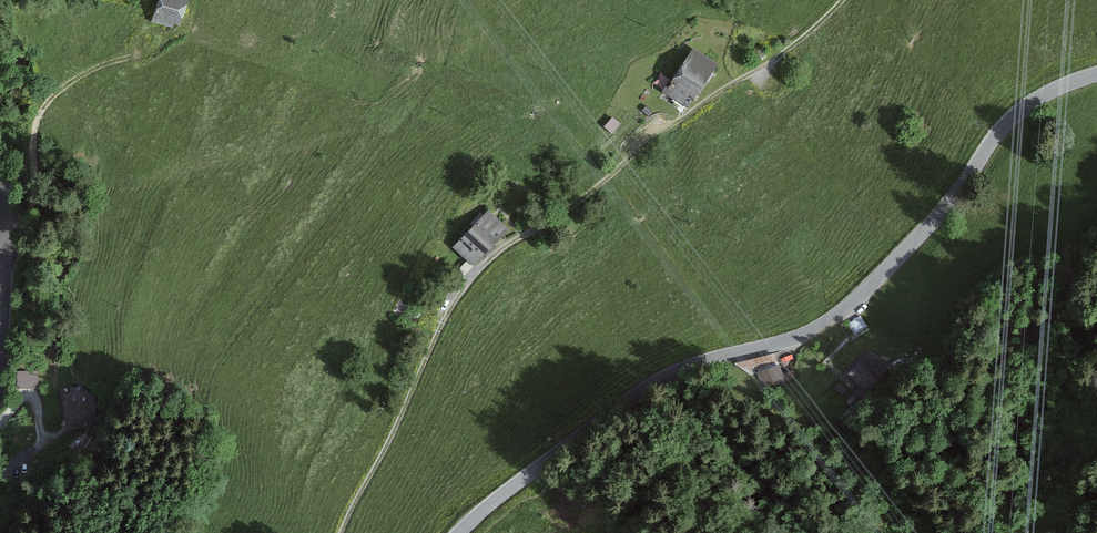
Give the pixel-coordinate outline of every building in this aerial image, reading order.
[(152,19),(173,26),(174,22),(180,24),(189,0),(159,0),(152,19)] [(714,64),(689,49),(662,92),(687,107),(714,64)] [(605,124),(612,131),(621,122),(614,115),(605,124)] [(487,210),(449,245),(469,266),(506,230),(487,210)] [(860,316),(847,325),(855,336),(868,328),(860,316)] [(778,365),(757,372),(764,390),(796,378),(793,369),(781,373),(778,365)] [(87,393),(65,394),(67,426),(95,425),(93,398),(87,393)]
